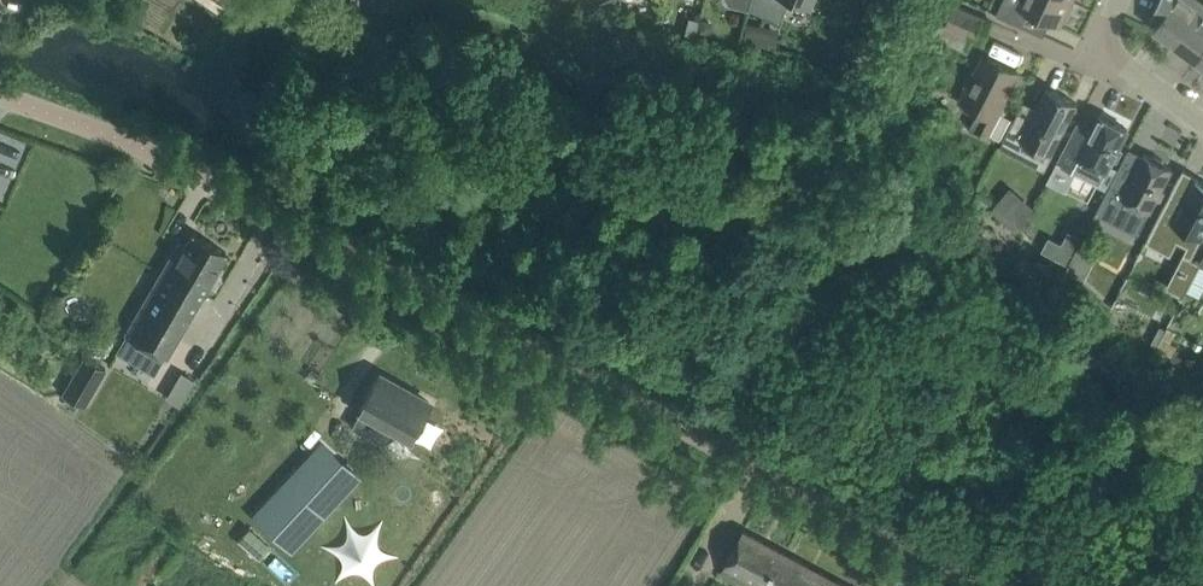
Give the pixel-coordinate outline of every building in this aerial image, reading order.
[(600,6),(603,9),(612,11),(615,0),(612,0),(600,6)] [(751,0),(726,0),(728,4),(748,9),(749,8),(751,0)] [(749,8),(779,22),(789,0),(751,0),(749,8)] [(1007,18),(1013,3),(1006,0),(1003,0),(997,13),(1007,18)] [(1072,1),(1070,0),(1020,0),(1017,6),(1061,26),(1072,1)] [(1202,6),(1202,2),(1200,0),(1160,0),(1152,16),(1159,21),(1154,27),(1176,43),(1202,6)] [(983,40),(992,21),(955,4),(946,23),(983,40)] [(1202,49),(1202,6),(1176,43),(1196,58),(1202,49)] [(700,16),(696,29),(708,32),(712,19),(700,16)] [(696,29),(699,20),(688,17),(685,28),(695,31),(696,29)] [(768,45),(770,27),(747,23),(744,41),(768,45)] [(835,48),(830,61),(841,66),(847,53),(835,48)] [(987,136),(1019,73),(985,55),(961,100),(979,109),(970,127),(987,136)] [(1024,101),(1001,144),(1017,153),(1024,140),(1050,154),(1077,102),(1047,87),(1037,107),(1024,101)] [(1107,170),(1128,129),(1100,114),(1093,130),(1078,122),(1057,161),(1100,184),(1107,170)] [(1165,164),(1164,160),(1155,156),(1151,157),(1144,153),(1135,170),(1122,163),(1103,200),(1130,215),(1137,202),(1150,209),(1172,168),(1165,164)] [(1148,237),(1172,249),(1176,240),(1179,235),(1191,242),(1198,246),(1202,236),(1202,235),(1202,234),(1202,184),(1202,183),(1196,180),(1194,183),(1182,177),(1186,169),(1184,168),(1148,237)] [(1034,207),(1023,197),(1008,214),(1023,227),(1034,207)] [(1078,244),(1082,237),(1069,230),(1055,257),(1068,264),(1078,244)] [(126,334),(116,351),(154,373),(164,356),(165,357),(226,251),(193,232),(185,245),(180,241),(126,334)] [(1068,264),(1066,268),(1082,282),(1097,254),(1078,244),(1068,264)] [(1188,255),(1181,268),(1194,275),(1200,264),(1201,262),(1192,257),(1188,255)] [(688,312),(683,323),(688,326),(693,315),(688,312)] [(85,356),(63,393),(84,405),(106,368),(85,356)] [(182,372),(167,397),(180,405),(194,379),(182,372)] [(360,410),(352,425),(384,444),(393,428),(410,438),(430,402),(379,374),(359,410),(360,410)] [(248,514),(289,552),(360,476),(319,438),(248,514)] [(803,561),(744,529),(721,571),(749,585),(796,585),(791,584),(803,561)] [(803,561),(791,584),(796,585),(849,585),(803,561)]
